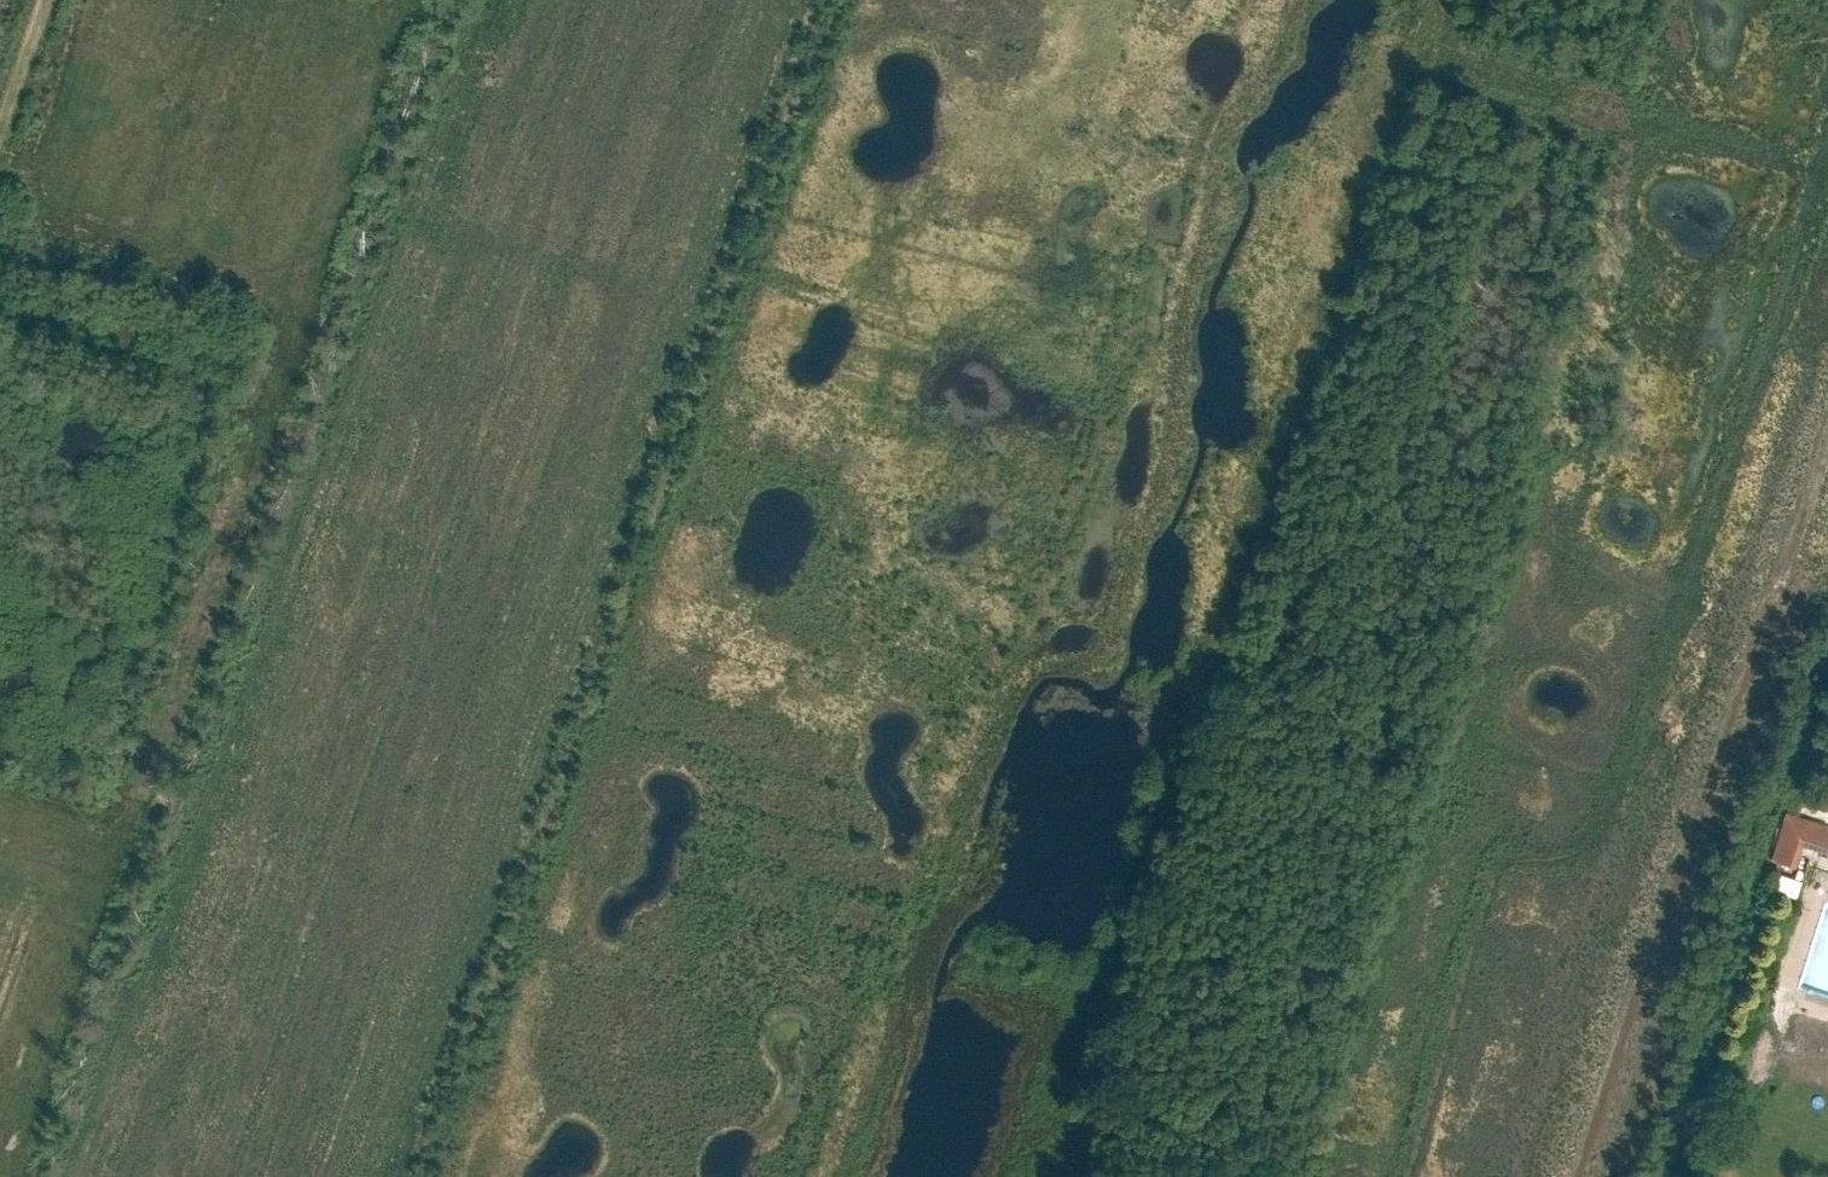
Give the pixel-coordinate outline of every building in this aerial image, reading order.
[(1827,847),(1827,824),(1789,813),(1775,857),(1791,862),(1799,838),(1824,845),(1827,847)] [(1773,890),(1797,895),(1801,877),(1777,872),(1773,890)]
